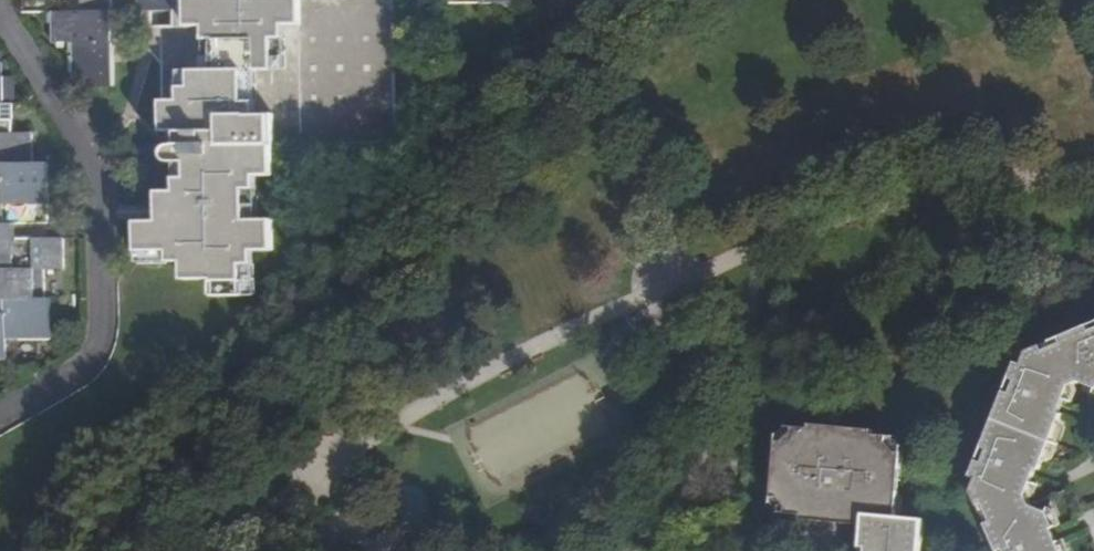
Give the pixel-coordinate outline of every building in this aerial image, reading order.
[(24,11),(54,11),(54,42),(74,42),(74,55),(86,55),(86,86),(114,86),(113,81),(112,13),(112,5),(121,4),(121,13),(142,12),(173,12),(172,0),(23,0),(24,11)] [(182,270),(181,279),(212,278),(212,295),(240,294),(241,264),(252,264),(252,250),(272,250),(272,219),(256,219),(254,221),(245,221),(245,190),(256,191),(256,178),(274,178),(274,146),(396,145),(395,0),(186,0),(187,84),(162,84),(162,132),(177,132),(177,146),(169,146),(168,146),(167,147),(166,148),(165,149),(164,151),(164,152),(164,153),(164,154),(164,155),(164,156),(164,157),(165,158),(166,159),(166,160),(167,160),(168,161),(169,162),(170,162),(177,163),(187,163),(188,178),(177,178),(177,191),(178,219),(160,219),(137,219),(137,249),(168,250),(168,260),(182,260),(182,270)] [(142,12),(143,43),(149,50),(161,64),(162,84),(187,84),(186,0),(172,0),(173,12),(142,12)] [(112,13),(121,13),(121,4),(112,5),(112,13)] [(86,55),(74,55),(75,87),(86,86),(86,55)] [(4,360),(5,340),(18,340),(18,328),(50,328),(49,314),(49,299),(44,299),(44,270),(64,270),(64,239),(49,239),(49,237),(32,236),(32,238),(14,238),(3,239),(3,228),(14,228),(14,224),(49,224),(49,163),(43,163),(33,163),(33,133),(26,133),(12,132),(12,120),(1,119),(1,103),(2,91),(2,77),(0,77),(0,360),(4,360)] [(177,163),(177,178),(188,178),(187,163),(177,163)] [(256,219),(256,191),(245,190),(245,221),(254,221),(256,219)] [(178,219),(177,191),(160,191),(160,219),(178,219)] [(14,238),(14,228),(3,228),(3,239),(14,238)] [(168,250),(137,249),(137,261),(168,260),(168,250)] [(241,264),(240,294),(252,295),(252,264),(241,264)] [(1060,337),(1063,344),(1091,332),(1088,325),(1060,337)] [(18,328),(18,340),(49,339),(50,328),(18,328)] [(1091,332),(1063,344),(1044,353),(1041,346),(1027,353),(1023,364),(1016,380),(1011,393),(989,446),(983,462),(976,478),(971,491),(977,506),(982,504),(990,522),(1002,549),(1002,550),(1059,550),(1050,530),(1053,529),(1047,514),(1029,506),(1025,495),(1036,469),(1039,470),(1061,415),(1058,414),(1069,387),(1080,382),(1093,388),(1093,331),(1091,332)] [(1016,380),(1023,364),(1017,362),(1010,378),(1016,380)] [(989,446),(1011,393),(1005,391),(984,444),(989,446)] [(801,519),(823,521),(863,525),(865,513),(897,516),(899,491),(895,491),(897,469),(901,469),(903,453),(896,453),(887,442),(888,436),(873,435),(874,430),(811,424),(810,428),(794,427),(794,433),(784,442),(777,442),(776,442),(775,457),(780,458),(778,479),(773,479),(772,496),(778,496),(787,507),(786,513),(802,514),(801,519)] [(970,475),(976,478),(983,462),(977,460),(970,475)] [(897,516),(865,513),(863,525),(861,547),(868,547),(867,550),(921,550),(924,520),(897,517),(897,516)] [(990,522),(984,523),(996,550),(1002,549),(990,522)]
